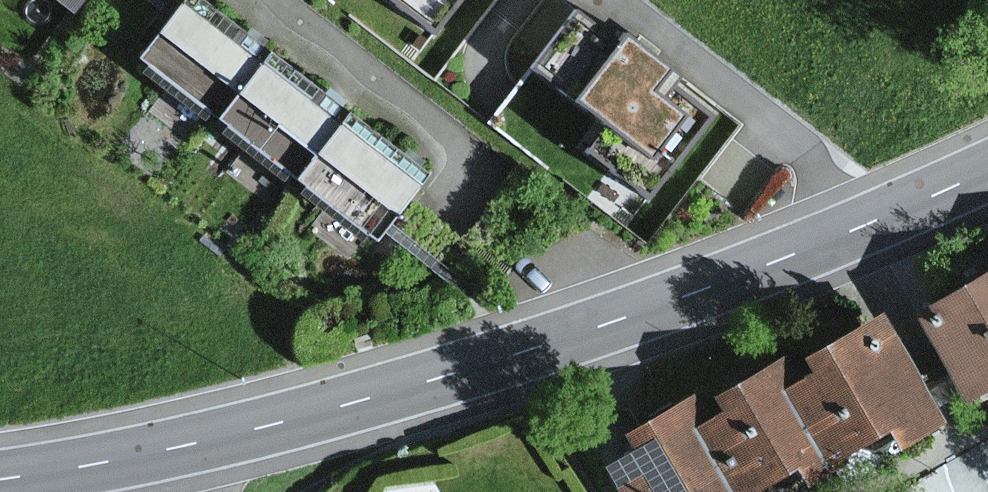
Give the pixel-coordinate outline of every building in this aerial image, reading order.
[(86,12),(96,0),(70,0),(86,12)] [(215,0),(179,0),(144,47),(221,106),(271,43),(215,0)] [(445,42),(476,0),(386,0),(445,42)] [(598,0),(559,0),(514,62),(593,120),(571,150),(661,216),(742,105),(598,0)] [(271,43),(221,106),(301,168),(349,104),(271,43)] [(431,166),(349,104),(301,168),(383,230),(431,166)] [(918,307),(972,397),(987,387),(987,266),(918,307)] [(807,371),(783,385),(832,468),(859,453),(855,446),(893,424),(904,443),(952,415),(887,304),(808,350),(817,366),(807,371)] [(695,422),(736,491),(769,491),(765,485),(805,462),(815,478),(832,468),(783,385),(807,371),(792,346),(717,391),(725,405),(717,409),(695,422)] [(610,463),(628,491),(736,491),(695,422),(717,409),(704,387),(632,430),(641,444),(610,463)]
